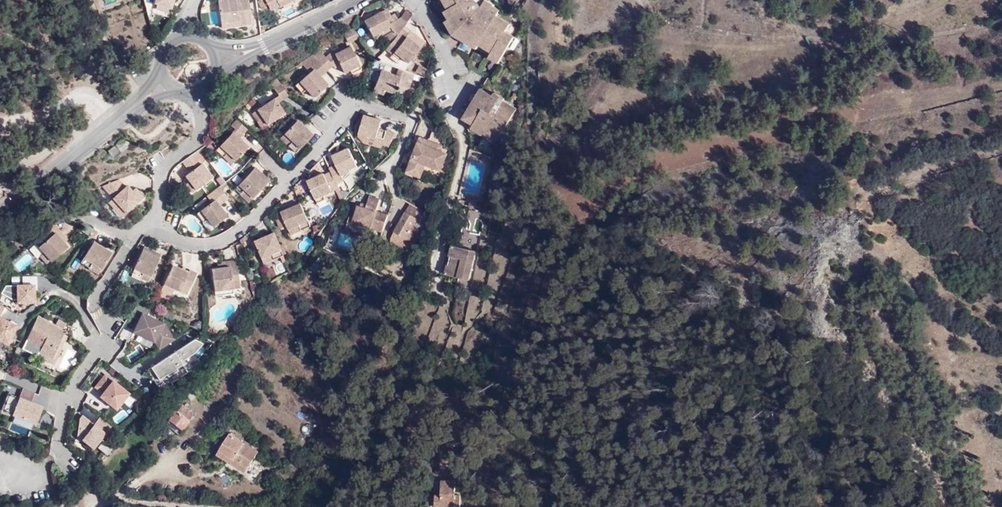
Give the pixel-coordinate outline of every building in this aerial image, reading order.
[(239,26),(251,24),(248,0),(220,0),(221,1),(217,1),(220,24),(238,21),(239,26)] [(267,8),(263,0),(256,0),(261,11),(267,8)] [(268,9),(278,4),(279,6),(291,0),(264,0),(268,9)] [(501,55),(513,36),(504,30),(508,23),(495,15),(499,9),(492,5),(490,8),(485,4),(480,6),(478,2),(476,2),(475,0),(451,0),(451,1),(448,2),(451,7),(448,9),(444,11),(449,18),(456,32),(453,33),(462,40),(464,36),(471,41),(473,38),(479,42),(478,43),(490,51),(492,49),(501,55)] [(209,24),(216,23),(215,12),(208,12),(209,24)] [(373,37),(390,27),(385,18),(382,12),(364,21),(373,37)] [(398,34),(406,23),(399,18),(397,19),(394,13),(390,15),(385,18),(390,27),(392,31),(398,34)] [(452,33),(453,33),(456,32),(449,18),(445,20),(452,33)] [(392,31),(390,27),(373,37),(375,40),(383,36),(391,42),(398,34),(392,31)] [(359,38),(353,29),(350,31),(356,40),(359,38)] [(356,40),(350,31),(345,34),(349,43),(356,40)] [(405,39),(398,34),(391,42),(389,45),(395,50),(393,52),(401,59),(407,64),(419,49),(406,37),(405,39)] [(475,48),(478,43),(479,42),(473,38),(471,41),(464,36),(462,40),(475,48)] [(389,45),(385,50),(399,61),(401,59),(393,52),(395,50),(389,45)] [(343,50),(334,54),(339,64),(343,72),(349,69),(358,65),(350,47),(343,50)] [(497,62),(501,55),(492,49),(490,51),(488,56),(497,62)] [(325,58),(319,51),(311,56),(323,69),(325,72),(332,66),(325,58)] [(333,51),(325,58),(332,66),(334,69),(339,64),(334,54),(333,51)] [(323,69),(311,56),(300,63),(308,74),(301,80),(308,88),(305,91),(311,99),(326,86),(319,77),(316,75),(323,69)] [(358,65),(349,69),(351,74),(360,70),(358,65)] [(408,90),(414,75),(398,69),(395,77),(381,71),(374,87),(385,91),(394,95),(397,85),(399,81),(403,82),(401,87),(408,90)] [(276,79),(269,84),(273,89),(280,100),(286,96),(276,79)] [(308,88),(301,80),(293,86),(300,94),(305,91),(308,88)] [(385,91),(374,87),(373,91),(383,95),(385,91)] [(474,122),(492,133),(494,131),(501,135),(517,108),(503,100),(504,98),(495,92),(493,95),(481,87),(466,113),(477,119),(474,122)] [(280,100),(273,89),(268,92),(273,99),(276,103),(280,100)] [(276,103),(273,99),(255,111),(266,125),(283,113),(276,103)] [(266,125),(255,111),(250,115),(261,129),(266,125)] [(463,118),(473,124),(474,122),(477,119),(466,113),(463,118)] [(383,140),(382,146),(389,148),(394,135),(379,129),(381,122),(364,117),(358,134),(368,137),(375,140),(376,138),(383,140)] [(83,128),(88,123),(84,119),(79,123),(83,128)] [(247,131),(237,122),(231,127),(235,131),(241,137),(247,131)] [(292,142),(288,147),(295,153),(312,137),(297,122),(284,134),(292,142)] [(491,136),(492,133),(474,122),(473,124),(471,127),(481,133),(491,136)] [(241,137),(235,131),(232,134),(239,140),(241,137)] [(433,144),(442,147),(445,137),(431,132),(428,141),(420,138),(408,166),(422,172),(425,165),(440,171),(446,154),(440,151),(431,148),(433,144)] [(239,140),(232,134),(216,152),(223,159),(227,155),(235,162),(248,148),(239,140)] [(281,139),(288,147),(292,142),(284,134),(281,139)] [(367,141),(382,146),(383,140),(376,138),(375,140),(368,137),(367,141)] [(113,156),(121,149),(116,143),(108,150),(113,156)] [(207,160),(199,150),(182,162),(188,170),(193,167),(196,169),(185,177),(189,183),(195,191),(212,179),(201,165),(207,160)] [(336,166),(330,169),(332,173),(337,186),(344,179),(342,174),(350,170),(356,167),(348,150),(332,157),(336,166)] [(422,172),(408,166),(406,173),(420,178),(422,172)] [(351,173),(350,170),(342,174),(344,179),(351,173)] [(324,196),(339,189),(337,186),(332,173),(325,176),(324,175),(307,182),(316,200),(324,196)] [(244,191),(240,195),(249,203),(269,182),(264,177),(260,180),(257,176),(256,178),(250,174),(239,186),(244,191)] [(119,181),(102,187),(112,199),(117,206),(112,209),(120,219),(143,200),(138,193),(134,197),(131,193),(129,195),(125,189),(119,181)] [(195,191),(189,183),(186,185),(192,194),(195,191)] [(235,190),(240,195),(244,191),(239,186),(235,190)] [(220,187),(207,197),(212,203),(201,212),(208,221),(213,228),(227,217),(219,207),(216,203),(220,200),(223,204),(229,199),(220,187)] [(324,196),(316,200),(318,205),(326,201),(324,196)] [(371,229),(380,200),(369,197),(367,206),(361,205),(360,207),(358,207),(354,219),(350,217),(345,231),(355,234),(358,226),(371,229)] [(117,206),(112,199),(107,203),(112,209),(117,206)] [(300,229),(310,225),(301,204),(281,213),(288,230),(298,225),(300,229)] [(426,224),(429,215),(409,204),(405,213),(423,223),(426,224)] [(208,221),(201,212),(197,215),(204,224),(208,221)] [(415,242),(423,223),(405,213),(391,238),(390,243),(409,253),(415,242)] [(274,216),(278,226),(284,223),(280,214),(274,216)] [(480,214),(469,215),(469,231),(481,231),(480,214)] [(63,237),(54,225),(34,242),(43,253),(49,261),(50,262),(67,248),(63,244),(60,240),(63,237)] [(290,234),(300,229),(298,225),(288,230),(290,234)] [(347,250),(352,236),(332,229),(327,243),(347,250)] [(274,260),(283,257),(273,234),(254,243),(261,260),(272,255),(274,260)] [(92,264),(101,270),(111,254),(93,243),(80,264),(89,269),(92,264)] [(450,273),(473,280),(481,252),(458,245),(450,273)] [(133,269),(143,274),(150,277),(160,256),(147,250),(145,254),(141,252),(133,269)] [(49,261),(43,253),(39,257),(45,264),(49,261)] [(264,265),(274,260),(272,255),(261,260),(264,265)] [(215,292),(234,290),(240,290),(237,263),(222,264),(222,266),(222,270),(219,270),(212,271),(215,292)] [(98,275),(101,270),(92,264),(89,269),(98,275)] [(163,285),(174,290),(186,296),(196,275),(189,271),(187,274),(181,271),(172,267),(163,285)] [(140,279),(143,274),(133,269),(131,275),(140,279)] [(21,277),(21,286),(33,286),(33,291),(36,291),(36,277),(21,277)] [(172,294),(174,290),(163,285),(161,290),(172,294)] [(16,301),(16,286),(4,286),(0,293),(0,294),(11,301),(16,301)] [(16,301),(16,303),(33,303),(33,291),(33,286),(21,286),(16,286),(16,301)] [(235,297),(234,290),(215,292),(216,299),(235,297)] [(142,315),(146,317),(150,308),(138,302),(130,315),(139,321),(142,315)] [(152,343),(159,350),(173,341),(163,326),(146,317),(142,315),(139,321),(133,333),(143,338),(152,343)] [(36,317),(31,329),(21,349),(36,356),(37,353),(44,357),(51,360),(63,335),(64,332),(62,331),(65,324),(57,320),(53,327),(36,317)] [(0,319),(0,343),(9,347),(19,328),(0,319)] [(51,360),(44,357),(43,360),(52,364),(66,337),(63,335),(51,360)] [(150,348),(152,343),(143,338),(141,343),(150,348)] [(177,371),(175,369),(182,365),(180,363),(194,354),(202,344),(194,340),(146,371),(150,376),(154,374),(158,381),(166,376),(167,378),(177,371)] [(115,358),(119,361),(124,354),(120,352),(115,358)] [(434,367),(446,371),(450,362),(438,357),(434,367)] [(94,388),(102,394),(112,382),(104,375),(94,388)] [(99,398),(115,410),(128,394),(112,382),(102,394),(99,398)] [(21,389),(18,398),(30,403),(34,394),(21,389)] [(18,398),(7,394),(0,411),(10,416),(18,398)] [(30,403),(18,398),(10,416),(34,425),(41,408),(30,403)] [(193,415),(177,403),(172,409),(169,406),(164,413),(171,418),(169,420),(182,429),(193,415)] [(92,418),(96,411),(83,404),(79,412),(92,418)] [(99,417),(93,425),(81,416),(78,420),(76,436),(93,450),(111,427),(99,417)] [(230,434),(219,451),(233,460),(231,465),(237,469),(240,465),(246,469),(258,452),(230,434)] [(101,440),(98,449),(110,453),(113,444),(101,440)] [(233,460),(219,451),(216,455),(231,465),(233,460)] [(243,473),(246,469),(240,465),(237,469),(243,473)] [(451,495),(444,496),(444,504),(437,505),(437,506),(451,506),(451,495)] [(451,506),(465,506),(465,503),(456,503),(456,495),(451,495),(451,506)]
